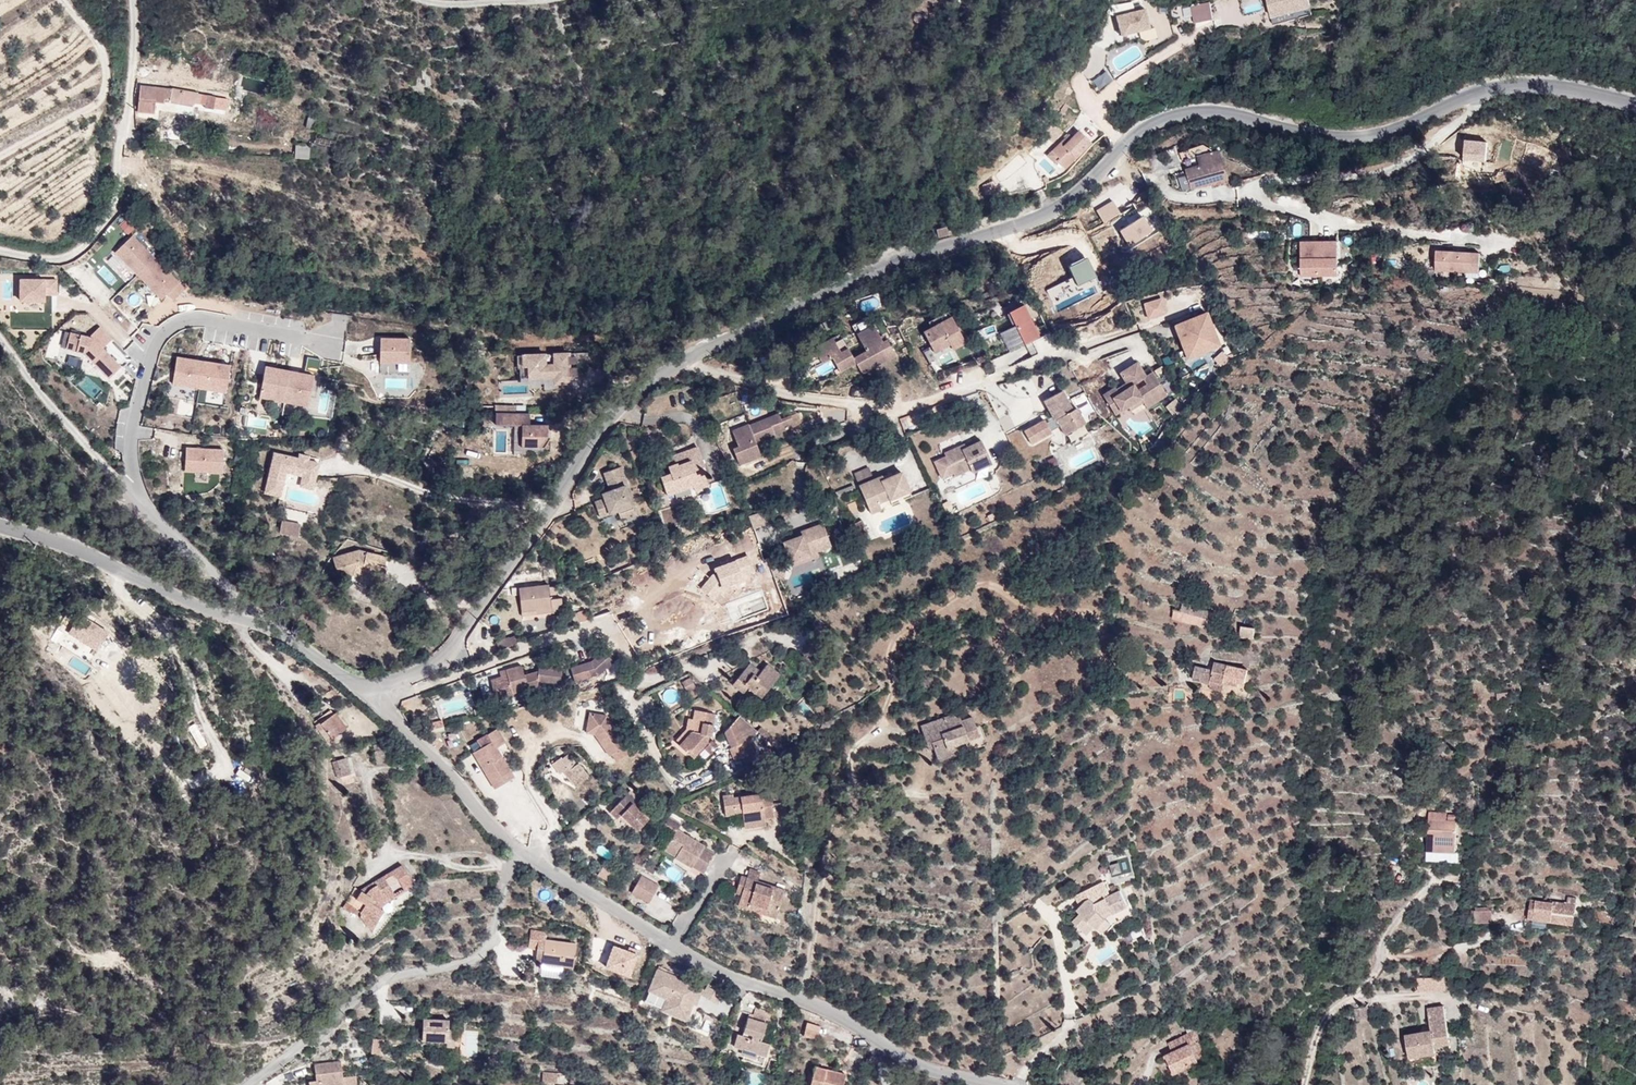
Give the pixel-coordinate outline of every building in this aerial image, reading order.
[(1258,0),(1242,0),(1239,1),(1243,14),(1261,9),(1258,0)] [(1275,26),(1289,22),(1287,13),(1311,7),(1309,0),(1268,0),(1275,26)] [(1214,19),(1210,2),(1191,6),(1195,23),(1214,19)] [(1180,7),(1170,9),(1173,23),(1183,20),(1180,7)] [(1121,36),(1150,28),(1145,8),(1116,16),(1121,36)] [(1105,70),(1091,81),(1099,92),(1114,81),(1105,70)] [(196,93),(196,92),(172,88),(140,85),(138,112),(154,113),(155,102),(164,103),(164,99),(194,104),(194,103),(205,104),(205,107),(213,108),(213,106),(223,108),(224,99),(215,98),(215,97),(196,93)] [(318,129),(320,119),(308,117),(306,127),(318,129)] [(1065,168),(1091,142),(1079,130),(1072,137),(1068,141),(1065,138),(1052,151),(1060,158),(1057,160),(1065,168)] [(335,141),(316,137),(315,143),(334,147),(335,141)] [(1464,141),(1463,165),(1486,166),(1487,142),(1464,141)] [(309,159),(310,145),(296,144),(295,158),(309,159)] [(1229,178),(1221,150),(1216,151),(1204,144),(1180,153),(1185,168),(1187,168),(1193,188),(1200,186),(1200,188),(1211,184),(1211,183),(1229,178)] [(1052,151),(1048,155),(1055,162),(1057,160),(1060,158),(1052,151)] [(992,180),(981,186),(986,197),(998,192),(992,180)] [(1120,213),(1114,201),(1097,211),(1104,223),(1120,213)] [(1162,223),(1152,208),(1120,230),(1130,245),(1162,223)] [(128,235),(134,228),(124,220),(118,227),(128,235)] [(946,227),(935,230),(938,238),(949,235),(946,227)] [(185,288),(132,235),(115,252),(162,300),(168,294),(174,300),(185,288)] [(1301,241),(1301,276),(1320,275),(1319,241),(1301,241)] [(1338,241),(1319,241),(1320,275),(1338,275),(1338,241)] [(1459,252),(1436,251),(1435,270),(1458,271),(1459,252)] [(1480,253),(1459,252),(1458,271),(1479,272),(1480,253)] [(57,295),(57,280),(21,280),(21,301),(45,301),(45,295),(57,295)] [(1161,297),(1144,302),(1149,318),(1166,313),(1161,297)] [(1040,337),(1023,304),(1009,311),(1025,344),(1031,341),(1037,354),(1057,344),(1049,332),(1040,337)] [(1220,345),(1206,312),(1175,325),(1184,349),(1206,340),(1209,349),(1220,345)] [(966,342),(951,316),(923,332),(934,352),(950,344),(953,349),(966,342)] [(862,373),(895,355),(886,339),(883,341),(874,325),(857,334),(867,351),(854,358),(856,363),(862,373)] [(125,366),(103,348),(113,339),(101,326),(91,336),(94,339),(71,333),(67,349),(86,353),(110,378),(125,366)] [(410,362),(411,337),(381,337),(380,362),(410,362)] [(856,363),(854,358),(848,348),(841,352),(833,337),(814,347),(822,362),(832,356),(840,371),(856,363)] [(1188,358),(1209,349),(1206,340),(1184,349),(1188,358)] [(995,371),(1020,358),(1016,349),(991,362),(995,371)] [(1219,367),(1228,361),(1221,352),(1212,359),(1219,367)] [(577,376),(576,368),(574,368),(574,364),(585,364),(580,356),(573,356),(573,353),(561,354),(561,365),(551,365),(550,354),(523,355),(523,366),(528,366),(529,378),(555,377),(555,385),(570,384),(570,377),(577,376)] [(227,390),(231,365),(176,356),(172,382),(227,390)] [(817,374),(832,371),(830,362),(815,365),(817,374)] [(1162,387),(1152,371),(1146,376),(1137,362),(1120,372),(1126,382),(1129,387),(1125,389),(1121,385),(1116,388),(1115,387),(1102,394),(1115,414),(1128,406),(1133,414),(1146,406),(1142,399),(1162,387)] [(309,406),(315,375),(266,366),(260,397),(309,406)] [(320,367),(320,376),(337,377),(338,368),(320,367)] [(96,400),(104,390),(85,374),(76,384),(96,400)] [(1146,407),(1167,395),(1162,387),(1142,399),(1146,406),(1146,407)] [(1085,423),(1077,408),(1073,410),(1062,390),(1044,400),(1054,418),(1046,423),(1044,420),(1024,431),(1031,443),(1052,432),(1051,431),(1060,425),(1065,434),(1085,423)] [(1174,398),(1164,408),(1173,417),(1183,408),(1174,398)] [(530,414),(496,413),(496,424),(522,425),(521,443),(543,444),(548,436),(548,426),(529,425),(530,414)] [(774,434),(794,426),(790,415),(781,419),(778,413),(749,425),(756,443),(775,436),(774,434)] [(749,425),(748,424),(732,430),(738,446),(733,448),(739,465),(761,456),(756,443),(749,425)] [(992,463),(981,440),(966,448),(962,449),(960,445),(944,453),(946,456),(935,460),(942,477),(953,472),(955,476),(971,468),(972,472),(992,463)] [(223,471),(224,449),(186,447),(185,470),(223,471)] [(704,467),(697,447),(682,452),(685,463),(691,460),(694,470),(704,467)] [(708,485),(704,474),(700,475),(699,473),(696,475),(694,470),(691,460),(685,463),(682,452),(665,458),(671,474),(661,477),(667,495),(693,485),(694,490),(708,485)] [(316,477),(319,461),(309,459),(310,455),(300,453),(299,457),(274,453),(267,492),(283,495),(287,471),(316,477)] [(1050,470),(1058,467),(1054,457),(1046,460),(1050,470)] [(1600,473),(1600,465),(1592,466),(1592,474),(1600,473)] [(633,505),(626,485),(627,484),(621,466),(604,472),(610,490),(612,496),(603,499),(595,501),(600,517),(633,505)] [(859,485),(874,479),(869,467),(854,474),(859,485)] [(909,491),(901,472),(884,479),(882,475),(874,479),(859,485),(868,507),(879,503),(889,498),(890,499),(909,491)] [(301,474),(299,484),(314,487),(316,477),(301,474)] [(838,498),(850,493),(849,488),(836,493),(838,498)] [(612,496),(610,490),(601,494),(603,499),(612,496)] [(881,509),(879,503),(868,507),(871,513),(881,509)] [(680,518),(675,504),(668,507),(673,520),(680,518)] [(775,522),(770,509),(748,516),(753,529),(775,522)] [(869,532),(863,520),(852,526),(857,538),(869,532)] [(298,537),(300,524),(281,521),(279,533),(298,537)] [(818,550),(831,545),(823,523),(802,531),(803,534),(797,537),(782,542),(789,562),(790,561),(818,550)] [(385,566),(376,564),(379,555),(358,550),(332,558),(338,579),(353,574),(355,567),(362,568),(360,575),(360,577),(383,581),(387,566),(385,566)] [(820,556),(818,550),(790,561),(792,566),(820,556)] [(385,566),(387,556),(379,554),(379,555),(376,564),(385,566)] [(785,576),(777,554),(767,558),(775,580),(785,576)] [(360,575),(362,568),(355,567),(353,574),(360,575)] [(383,581),(360,577),(359,583),(382,588),(383,581)] [(550,599),(549,584),(518,588),(522,611),(536,609),(536,608),(551,606),(552,612),(563,611),(561,598),(550,599)] [(1204,610),(1205,609),(1183,604),(1181,611),(1203,617),(1204,610)] [(807,620),(814,613),(810,609),(800,614),(807,620)] [(1215,620),(1217,613),(1204,610),(1203,617),(1215,620)] [(824,624),(814,613),(807,620),(806,621),(818,631),(824,624)] [(99,651),(110,633),(81,615),(70,633),(99,651)] [(1254,639),(1255,628),(1242,626),(1240,637),(1254,639)] [(510,638),(509,637),(496,642),(499,650),(512,645),(510,638)] [(592,661),(570,667),(574,681),(600,674),(614,662),(604,650),(592,661)] [(1135,660),(1136,651),(1128,651),(1127,656),(1127,659),(1135,660)] [(1245,683),(1248,669),(1215,661),(1213,670),(1196,666),(1193,679),(1211,683),(1211,680),(1224,683),(1225,678),(1239,682),(1245,683)] [(761,671),(750,662),(746,667),(757,676),(761,671)] [(761,697),(780,675),(767,664),(761,671),(757,676),(746,667),(732,684),(742,693),(748,686),(761,697)] [(515,693),(537,687),(538,681),(561,684),(562,669),(538,667),(538,671),(524,675),(521,665),(505,669),(507,675),(501,677),(490,679),(497,706),(517,700),(515,693)] [(689,677),(680,682),(687,693),(696,688),(689,677)] [(1222,691),(1224,683),(1211,680),(1211,683),(1210,688),(1222,691)] [(322,722),(333,714),(331,710),(320,718),(322,722)] [(711,735),(714,713),(695,710),(694,719),(692,731),(681,744),(679,745),(693,757),(707,741),(708,735),(711,735)] [(979,736),(972,716),(961,720),(958,712),(921,725),(927,744),(932,742),(934,748),(938,761),(949,757),(946,748),(958,744),(979,736)] [(346,728),(335,713),(333,714),(322,722),(320,718),(314,722),(327,742),(346,728)] [(631,751),(606,716),(590,713),(586,732),(595,733),(610,756),(612,754),(617,761),(631,751)] [(757,730),(740,715),(725,731),(732,747),(730,748),(735,760),(755,752),(750,740),(757,730)] [(692,731),(694,719),(689,718),(687,728),(677,740),(681,744),(692,731)] [(627,725),(623,719),(618,723),(622,729),(627,725)] [(441,721),(430,723),(431,730),(443,727),(441,721)] [(196,722),(188,726),(199,748),(207,744),(196,722)] [(781,745),(761,727),(757,730),(778,749),(781,745)] [(499,758),(497,754),(499,753),(496,748),(506,742),(497,728),(488,734),(492,741),(481,747),(473,752),(495,788),(514,777),(501,756),(499,758)] [(481,747),(492,741),(488,734),(487,733),(477,740),(481,747)] [(718,744),(712,739),(705,747),(711,753),(715,750),(714,748),(718,744)] [(1447,750),(1445,741),(1436,743),(1437,752),(1447,750)] [(961,753),(958,744),(946,748),(949,757),(961,753)] [(386,762),(384,750),(374,751),(377,763),(386,762)] [(1563,768),(1563,756),(1549,756),(1549,768),(1563,768)] [(589,776),(579,763),(577,764),(571,757),(564,763),(560,758),(552,764),(560,773),(569,767),(569,768),(580,782),(589,776)] [(350,774),(345,758),(333,761),(337,778),(350,774)] [(575,786),(580,782),(569,768),(564,772),(575,786)] [(238,769),(235,774),(246,782),(249,777),(238,769)] [(637,798),(630,790),(628,792),(635,800),(637,798)] [(651,815),(645,809),(647,807),(637,798),(635,800),(628,792),(610,811),(617,819),(621,815),(638,830),(651,815)] [(772,803),(771,794),(761,796),(761,793),(733,797),(732,794),(723,795),(724,809),(735,807),(735,814),(743,813),(744,821),(764,819),(774,817),(772,803)] [(785,815),(783,802),(772,803),(774,817),(785,815)] [(653,813),(647,807),(645,809),(651,815),(653,813)] [(735,814),(735,807),(724,809),(725,815),(735,814)] [(1456,852),(1457,821),(1456,821),(1457,816),(1447,816),(1447,812),(1429,812),(1428,838),(1437,838),(1436,851),(1456,852)] [(681,823),(669,817),(666,823),(665,822),(664,824),(673,829),(676,825),(679,827),(681,823)] [(765,825),(764,819),(744,821),(745,828),(765,825)] [(674,834),(677,829),(677,830),(679,827),(676,825),(673,829),(664,824),(662,828),(674,834)] [(677,830),(677,829),(674,834),(667,846),(678,853),(676,856),(675,857),(692,867),(692,866),(704,873),(709,864),(698,857),(703,847),(704,846),(677,830)] [(1436,851),(1437,838),(1428,838),(1427,851),(1436,851)] [(678,853),(667,846),(665,850),(676,856),(678,853)] [(709,864),(715,854),(703,847),(698,857),(709,864)] [(359,915),(359,916),(368,926),(380,908),(379,908),(373,904),(377,899),(382,902),(383,900),(393,894),(390,889),(400,882),(403,888),(412,882),(402,864),(374,882),(376,885),(371,887),(369,890),(366,894),(361,890),(356,887),(355,888),(355,887),(345,902),(361,912),(359,914),(359,915)] [(610,882),(615,872),(603,865),(598,874),(610,882)] [(758,881),(761,871),(750,868),(747,877),(758,881)] [(649,903),(659,885),(641,875),(631,893),(649,903)] [(356,887),(361,878),(358,876),(353,886),(355,887),(355,888),(356,887)] [(747,877),(741,876),(738,886),(743,888),(741,895),(738,905),(747,908),(749,902),(766,907),(764,914),(776,917),(785,889),(758,881),(747,877)] [(371,887),(376,885),(374,882),(361,890),(366,894),(369,890),(371,887)] [(405,890),(414,884),(412,882),(403,888),(405,890)] [(1128,906),(1121,890),(1111,895),(1104,882),(1083,892),(1087,901),(1086,902),(1088,905),(1084,909),(1081,907),(1078,910),(1081,914),(1074,921),(1088,934),(1095,927),(1097,929),(1106,919),(1105,918),(1102,915),(1111,910),(1113,914),(1128,906)] [(1022,897),(1024,894),(1019,889),(1016,891),(1014,893),(1016,898),(1020,899),(1022,897)] [(1087,901),(1083,892),(1076,896),(1081,907),(1084,909),(1088,905),(1086,902),(1087,901)] [(379,908),(385,903),(394,897),(393,894),(383,900),(382,902),(377,899),(373,904),(379,908)] [(1573,925),(1577,898),(1568,897),(1567,903),(1554,901),(1554,903),(1530,900),(1528,915),(1534,916),(1533,920),(1533,927),(1546,929),(1547,922),(1573,925)] [(345,902),(342,909),(359,916),(359,915),(359,914),(361,912),(345,902)] [(764,914),(766,907),(749,902),(747,908),(764,914)] [(1492,922),(1491,910),(1490,910),(1490,907),(1476,907),(1476,910),(1474,911),(1475,922),(1492,922)] [(371,930),(383,910),(380,908),(368,926),(371,930)] [(1101,933),(1111,923),(1106,919),(1097,929),(1101,933)] [(573,967),(576,943),(545,939),(546,932),(531,930),(528,947),(537,949),(536,956),(543,957),(542,962),(542,964),(573,967)] [(627,951),(629,947),(615,942),(613,946),(627,951)] [(638,950),(629,947),(627,951),(613,946),(605,966),(629,975),(638,950)] [(700,993),(702,988),(658,969),(644,1001),(689,1020),(700,993)] [(1445,990),(1444,977),(1425,978),(1426,991),(1445,990)] [(1426,991),(1425,978),(1417,978),(1418,991),(1426,991)] [(717,1000),(722,988),(708,982),(705,989),(702,988),(700,993),(717,1000)] [(760,1041),(766,1022),(765,1022),(765,1019),(769,1020),(771,1012),(755,1006),(753,1015),(749,1013),(742,1035),(737,1034),(734,1046),(742,1049),(741,1054),(755,1058),(757,1053),(766,1056),(769,1044),(760,1041)] [(1450,1043),(1444,1006),(1428,1009),(1431,1030),(1406,1035),(1409,1057),(1436,1052),(1435,1046),(1450,1043)] [(1367,1019),(1366,1007),(1354,1009),(1356,1021),(1367,1019)] [(448,1029),(449,1020),(423,1019),(422,1040),(447,1041),(448,1029)] [(817,1039),(821,1026),(807,1022),(803,1036),(817,1039)] [(454,1047),(455,1030),(448,1029),(447,1041),(446,1047),(454,1047)] [(463,1045),(467,1045),(467,1053),(476,1053),(476,1031),(463,1031),(463,1045)] [(1209,1057),(1196,1031),(1169,1044),(1173,1052),(1166,1055),(1174,1073),(1209,1057)] [(372,1037),(371,1052),(381,1053),(382,1038),(372,1037)] [(340,1061),(314,1064),(316,1080),(309,1081),(309,1084),(343,1084),(342,1077),(340,1061)] [(846,1074),(815,1066),(810,1084),(843,1084),(846,1074)] [(550,1082),(557,1083),(558,1073),(543,1072),(542,1084),(550,1084),(550,1082)] [(356,1075),(342,1077),(343,1084),(357,1084),(356,1075)] [(586,1084),(587,1076),(571,1075),(570,1083),(586,1084)]
